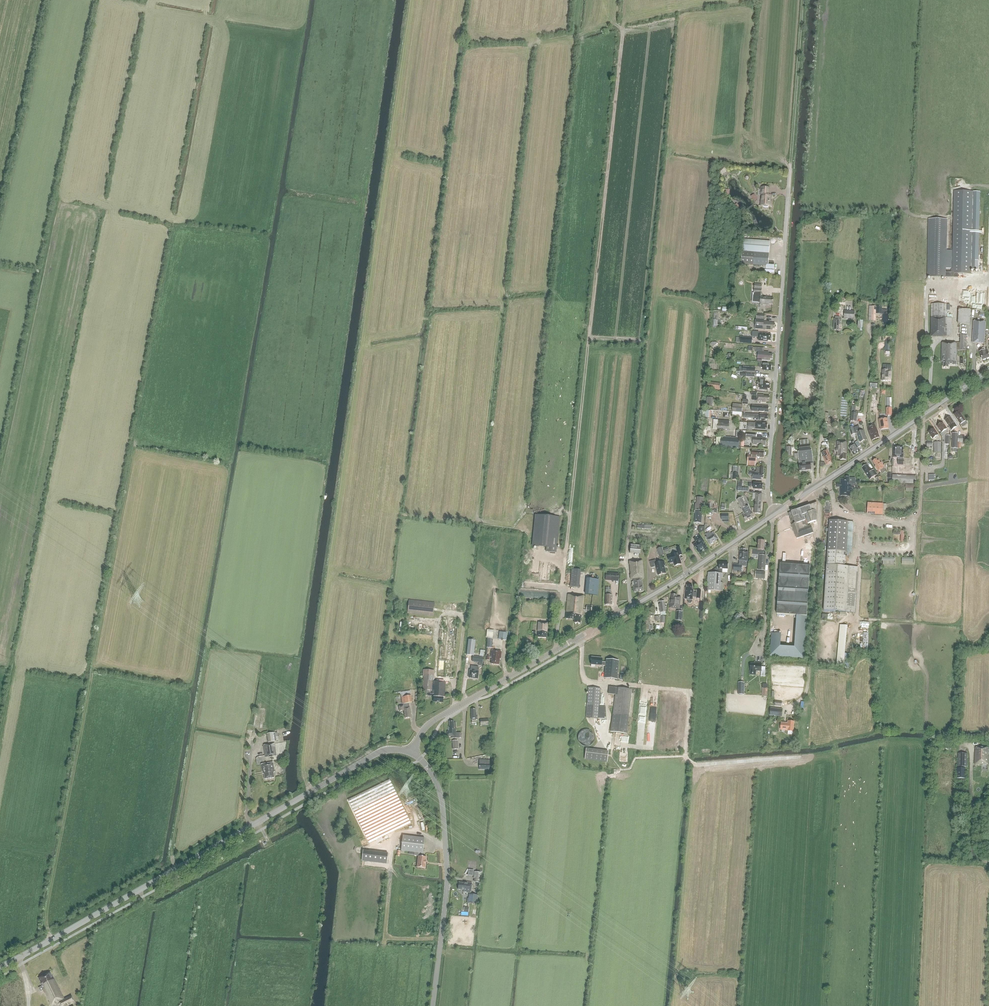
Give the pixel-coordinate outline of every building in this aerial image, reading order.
[(723,175),(728,170),(724,166),(719,171),(723,175)] [(761,195),(763,195),(762,198),(761,206),(763,206),(763,207),(765,207),(766,207),(768,207),(768,206),(771,206),(772,201),(770,201),(771,195),(769,195),(769,188),(762,187),(761,195)] [(954,191),(952,270),(951,270),(951,272),(946,272),(946,268),(951,268),(952,251),(946,250),(947,220),(929,219),(928,277),(958,277),(958,273),(971,274),(971,269),(977,269),(979,192),(954,191)] [(766,266),(766,269),(774,270),(774,263),(769,262),(770,241),(743,239),(741,264),(766,266)] [(736,273),(739,281),(744,278),(740,271),(736,273)] [(760,303),(760,304),(769,305),(769,304),(773,304),(773,298),(767,298),(767,297),(761,296),(761,294),(761,293),(762,285),(755,284),(754,293),(753,293),(752,302),(760,303)] [(946,304),(931,304),(931,336),(946,337),(946,336),(952,336),(952,318),(946,318),(946,304)] [(888,310),(882,310),(882,307),(876,307),(872,307),(871,321),(875,321),(876,314),(881,314),(883,314),(882,323),(884,323),(884,325),(888,326),(888,320),(890,320),(890,314),(887,314),(888,310)] [(959,309),(959,324),(971,324),(971,309),(959,309)] [(854,311),(844,310),(844,319),(854,319),(854,311)] [(764,321),(764,315),(756,315),(755,329),(772,330),(773,328),(775,329),(775,324),(770,323),(770,322),(764,321)] [(973,343),(984,344),(986,322),(974,321),(973,343)] [(768,342),(768,341),(771,341),(771,335),(768,335),(768,334),(759,333),(758,341),(768,342)] [(960,343),(942,343),(942,362),(943,362),(943,368),(948,368),(949,365),(956,365),(956,350),(960,350),(960,343)] [(758,352),(758,361),(762,362),(762,360),(770,361),(770,359),(772,359),(773,355),(769,354),(769,353),(762,352),(763,348),(756,347),(755,352),(758,352)] [(981,349),(982,351),(980,352),(981,355),(982,360),(988,358),(988,354),(988,352),(987,349),(985,350),(984,348),(981,349)] [(892,365),(891,365),(884,365),(884,370),(883,370),(882,370),(882,381),(888,381),(888,380),(891,380),(892,371),(891,371),(892,365)] [(757,387),(759,387),(759,389),(768,390),(768,389),(770,389),(770,384),(765,384),(765,382),(765,379),(759,378),(759,384),(757,383),(757,387)] [(766,403),(766,401),(769,401),(769,397),(764,396),(764,395),(758,394),(758,397),(753,396),(752,400),(757,401),(757,402),(766,403)] [(954,414),(957,418),(956,419),(958,421),(958,420),(961,424),(964,423),(965,425),(967,424),(959,411),(957,412),(956,412),(955,414),(954,414)] [(948,425),(949,427),(950,426),(950,427),(949,428),(951,431),(957,426),(953,420),(952,421),(950,417),(949,418),(949,417),(947,419),(945,421),(948,425)] [(881,430),(889,428),(887,419),(879,420),(881,430)] [(730,421),(718,420),(717,429),(729,430),(730,421)] [(945,435),(949,432),(947,429),(945,426),(942,423),(939,424),(940,424),(937,426),(940,430),(939,430),(941,433),(943,432),(945,435)] [(877,431),(878,431),(875,424),(867,426),(868,430),(872,440),(880,437),(877,431)] [(859,426),(854,428),(856,434),(857,433),(861,442),(867,440),(863,431),(861,432),(859,426)] [(934,429),(928,432),(931,436),(931,437),(932,438),(933,438),(933,439),(935,438),(937,441),(941,439),(934,429)] [(747,433),(746,437),(754,438),(753,445),(766,446),(766,439),(756,438),(756,434),(747,433)] [(740,438),(722,437),(721,447),(739,448),(740,438)] [(852,445),(849,447),(854,455),(860,451),(855,443),(854,441),(852,442),(852,445)] [(837,456),(840,456),(840,460),(846,460),(846,453),(847,453),(847,442),(836,442),(836,450),(837,456)] [(800,470),(811,469),(810,463),(813,462),(812,450),(810,450),(810,444),(799,446),(799,451),(798,452),(799,464),(800,470)] [(894,447),(894,458),(898,458),(898,465),(904,465),(904,460),(904,458),(904,454),(903,453),(903,448),(894,447)] [(824,457),(827,464),(833,462),(827,449),(824,451),(824,452),(822,453),(824,457)] [(748,455),(747,466),(755,467),(756,463),(757,463),(757,458),(764,458),(764,455),(765,455),(765,453),(765,452),(753,451),(753,450),(752,450),(752,455),(748,455)] [(881,463),(879,460),(878,461),(876,459),(873,461),(876,466),(875,466),(878,472),(880,470),(882,474),(886,472),(884,468),(880,463),(881,463)] [(867,465),(862,468),(870,480),(877,475),(874,470),(872,472),(867,465)] [(764,467),(760,467),(760,468),(757,468),(757,472),(752,471),(752,472),(750,472),(749,475),(752,475),(752,479),(761,480),(761,478),(763,478),(764,474),(763,474),(764,467)] [(893,475),(892,483),(916,484),(916,476),(893,475)] [(837,484),(837,487),(840,487),(840,496),(851,496),(851,482),(855,482),(855,478),(849,478),(849,477),(845,477),(845,479),(840,479),(840,484),(837,484)] [(744,508),(747,507),(742,498),(737,500),(742,510),(744,508)] [(868,502),(868,514),(882,515),(883,503),(868,502)] [(796,510),(791,512),(792,512),(789,513),(788,513),(790,519),(791,519),(793,525),(792,525),(797,539),(813,533),(811,526),(808,527),(806,521),(805,521),(804,518),(803,518),(802,516),(805,515),(808,524),(817,521),(817,503),(810,505),(810,506),(796,510)] [(744,513),(742,514),(745,521),(754,517),(748,506),(747,507),(744,508),(742,510),(744,513)] [(694,523),(701,524),(703,511),(695,510),(694,523)] [(546,552),(555,553),(558,517),(535,515),(532,546),(546,547),(546,552)] [(829,521),(827,565),(845,567),(846,552),(851,552),(853,527),(847,527),(848,522),(829,521)] [(712,544),(713,543),(713,542),(718,539),(713,532),(711,534),(709,531),(706,534),(707,536),(706,537),(710,544),(711,544),(712,544)] [(700,536),(695,539),(697,543),(694,545),(699,552),(700,553),(702,551),(702,550),(706,547),(704,543),(704,542),(700,536)] [(630,552),(641,554),(642,545),(631,544),(630,552)] [(678,553),(671,556),(668,556),(670,563),(674,562),(675,566),(681,564),(679,556),(682,555),(680,547),(676,548),(678,553)] [(747,561),(748,552),(745,552),(745,550),(742,549),(741,554),(740,554),(739,560),(740,560),(740,561),(743,562),(744,561),(747,561)] [(758,570),(765,571),(766,555),(759,555),(758,570)] [(631,579),(636,578),(636,580),(634,580),(634,584),(632,585),(632,587),(633,587),(634,592),(643,591),(643,585),(642,585),(642,579),(638,580),(638,578),(644,578),(642,560),(629,562),(631,579)] [(658,575),(666,573),(664,566),(665,565),(664,561),(656,563),(656,560),(650,562),(652,568),(656,567),(658,575)] [(708,573),(707,590),(720,591),(721,578),(723,578),(723,574),(722,574),(723,569),(728,569),(728,563),(720,563),(719,568),(718,568),(717,567),(717,568),(716,569),(714,570),(714,572),(713,573),(708,573)] [(807,616),(811,566),(780,564),(777,614),(807,616)] [(855,613),(858,567),(845,567),(827,565),(824,611),(855,613)] [(580,587),(581,569),(572,569),(571,586),(580,587)] [(618,581),(619,574),(606,573),(605,580),(618,581)] [(587,579),(585,594),(597,595),(599,580),(587,579)] [(684,599),(688,599),(687,602),(688,603),(690,604),(692,602),(692,600),(693,597),(696,597),(696,598),(700,599),(701,591),(697,590),(697,593),(693,592),(694,590),(692,590),(692,586),(687,586),(687,589),(685,589),(684,599)] [(580,624),(581,620),(581,618),(582,618),(584,596),(568,594),(565,618),(575,619),(574,623),(580,624)] [(670,600),(669,608),(675,609),(675,608),(679,609),(679,603),(680,603),(681,597),(678,597),(677,596),(677,595),(672,594),(672,600),(670,600)] [(407,613),(433,616),(434,603),(409,600),(407,613)] [(665,607),(664,602),(660,602),(661,604),(659,605),(660,613),(661,616),(667,615),(667,612),(666,607),(665,607)] [(446,682),(434,681),(434,672),(439,672),(438,676),(453,678),(458,621),(443,619),(440,659),(426,658),(425,671),(424,671),(423,690),(425,690),(424,696),(428,696),(428,694),(434,694),(434,702),(443,703),(443,697),(445,697),(446,682)] [(538,638),(546,638),(547,632),(547,623),(538,623),(538,631),(538,638)] [(840,624),(839,660),(846,660),(847,625),(840,624)] [(507,640),(508,632),(500,631),(499,639),(507,640)] [(466,655),(474,655),(475,640),(468,640),(466,655)] [(499,665),(500,659),(501,659),(502,651),(492,650),(491,658),(492,658),(491,664),(499,665)] [(591,665),(601,666),(601,665),(605,666),(604,678),(617,679),(619,661),(606,659),(606,662),(602,662),(602,658),(592,657),(591,665)] [(766,669),(765,669),(765,670),(762,669),(762,664),(758,663),(758,664),(751,663),(750,675),(756,676),(756,671),(761,671),(761,676),(765,677),(766,669)] [(478,671),(478,667),(471,666),(471,671),(470,670),(469,678),(478,679),(478,671)] [(626,734),(632,690),(609,687),(608,694),(616,695),(611,732),(626,734)] [(605,707),(599,707),(601,689),(589,688),(586,718),(598,719),(606,719),(606,717),(605,717),(605,707)] [(400,711),(404,711),(405,718),(411,717),(410,707),(409,703),(412,703),(410,691),(401,692),(394,693),(395,696),(401,695),(402,704),(403,704),(404,706),(399,706),(400,711)] [(771,708),(770,715),(782,716),(783,709),(771,708)] [(451,737),(451,738),(457,738),(456,723),(454,723),(454,721),(449,721),(449,726),(448,726),(449,732),(447,732),(448,737),(451,737)] [(788,731),(793,732),(794,722),(788,721),(788,724),(781,723),(781,730),(788,730),(788,731)] [(596,738),(596,736),(596,735),(595,733),(594,731),(593,730),(592,729),(591,728),(589,728),(587,728),(586,728),(585,729),(583,729),(582,730),(581,732),(580,733),(580,735),(580,736),(580,738),(580,739),(582,741),(582,742),(583,743),(585,744),(587,744),(589,744),(591,744),(592,743),(594,742),(595,740),(595,739),(596,738)] [(276,742),(275,733),(267,734),(268,743),(276,742)] [(265,758),(276,756),(274,744),(263,746),(265,758)] [(988,748),(976,747),(975,764),(988,764),(988,748)] [(608,762),(609,750),(587,748),(586,759),(608,762)] [(958,767),(967,767),(967,754),(958,753),(958,767)] [(479,770),(491,770),(491,760),(479,760),(479,770)] [(273,772),(275,772),(275,771),(275,769),(274,769),(273,762),(261,764),(262,771),(263,771),(263,774),(264,774),(265,779),(274,778),(273,772)] [(965,778),(966,768),(957,768),(957,778),(965,778)] [(369,843),(411,823),(390,780),(348,800),(369,843)] [(423,853),(425,838),(403,836),(401,851),(419,853),(417,867),(425,868),(425,864),(426,864),(426,861),(426,857),(422,857),(423,853)] [(481,873),(474,872),(473,879),(474,879),(473,883),(480,884),(481,873)] [(463,892),(471,893),(472,883),(464,882),(464,883),(459,883),(458,890),(463,890),(463,892)] [(478,896),(469,894),(468,903),(477,905),(478,896)] [(53,976),(52,977),(50,973),(49,973),(47,974),(47,975),(43,977),(42,976),(40,977),(40,978),(39,978),(42,984),(41,984),(42,986),(38,988),(40,992),(44,990),(51,1005),(55,1003),(55,1004),(60,1002),(62,1005),(67,1005),(75,1002),(71,996),(64,999),(53,976)]
